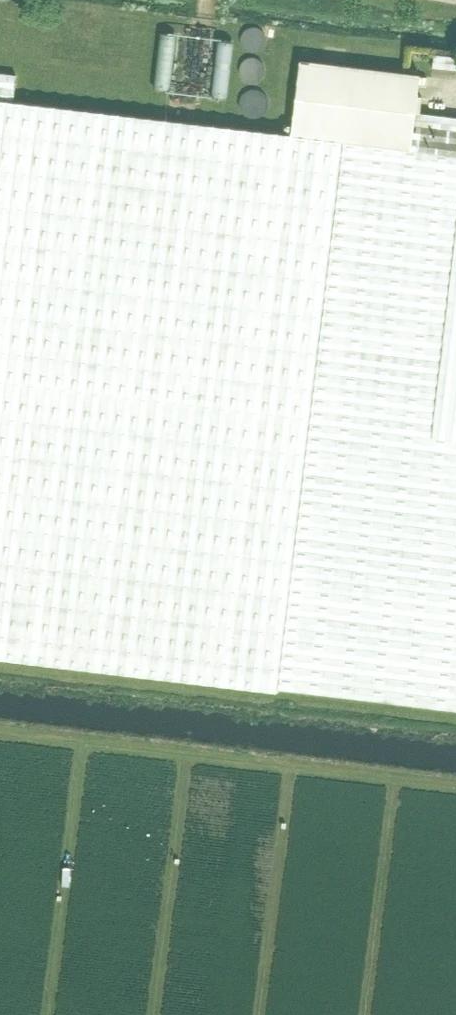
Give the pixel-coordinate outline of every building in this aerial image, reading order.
[(250,52),(252,52),(254,52),(255,52),(257,51),(259,50),(261,49),(262,49),(263,47),(264,46),(265,44),(265,43),(265,42),(265,40),(265,38),(265,37),(265,36),(264,34),(262,32),(260,30),(259,30),(257,29),(254,28),(252,28),(251,28),(249,29),(248,29),(247,30),(246,31),(244,32),(243,33),(242,35),(242,36),(242,37),(241,39),(241,41),(241,42),(242,43),(242,45),(243,47),(244,48),(246,49),(248,51),(250,52)] [(247,82),(250,82),(252,82),(253,82),(255,82),(256,81),(257,81),(258,79),(259,79),(261,77),(261,76),(262,74),(262,73),(263,71),(263,70),(263,68),(262,66),(261,64),(261,63),(259,62),(258,60),(257,60),(255,59),(254,59),(253,58),(251,58),(249,58),(248,59),(247,59),(245,60),(244,60),(242,62),(241,63),(240,65),(239,66),(239,68),(239,69),(239,70),(239,72),(239,74),(240,75),(240,76),(242,78),(243,79),(244,80),(245,81),(247,82)] [(414,113),(419,75),(298,60),(289,135),(12,101),(15,74),(7,73),(7,74),(0,73),(0,657),(277,689),(455,711),(455,118),(414,113)] [(249,118),(251,118),(252,118),(254,118),(255,117),(258,116),(259,116),(261,114),(262,114),(263,112),(264,111),(265,109),(266,106),(266,105),(266,104),(266,103),(265,100),(265,98),(264,97),(263,95),(262,94),(261,93),(259,92),(258,91),(255,90),(254,90),(252,90),(249,90),(248,90),(246,91),(245,92),(243,93),(242,94),(241,95),(240,97),(239,99),(238,100),(238,101),(238,104),(238,105),(238,107),(239,109),(240,111),(240,112),(242,114),(243,114),(245,116),(247,117),(249,118)]
